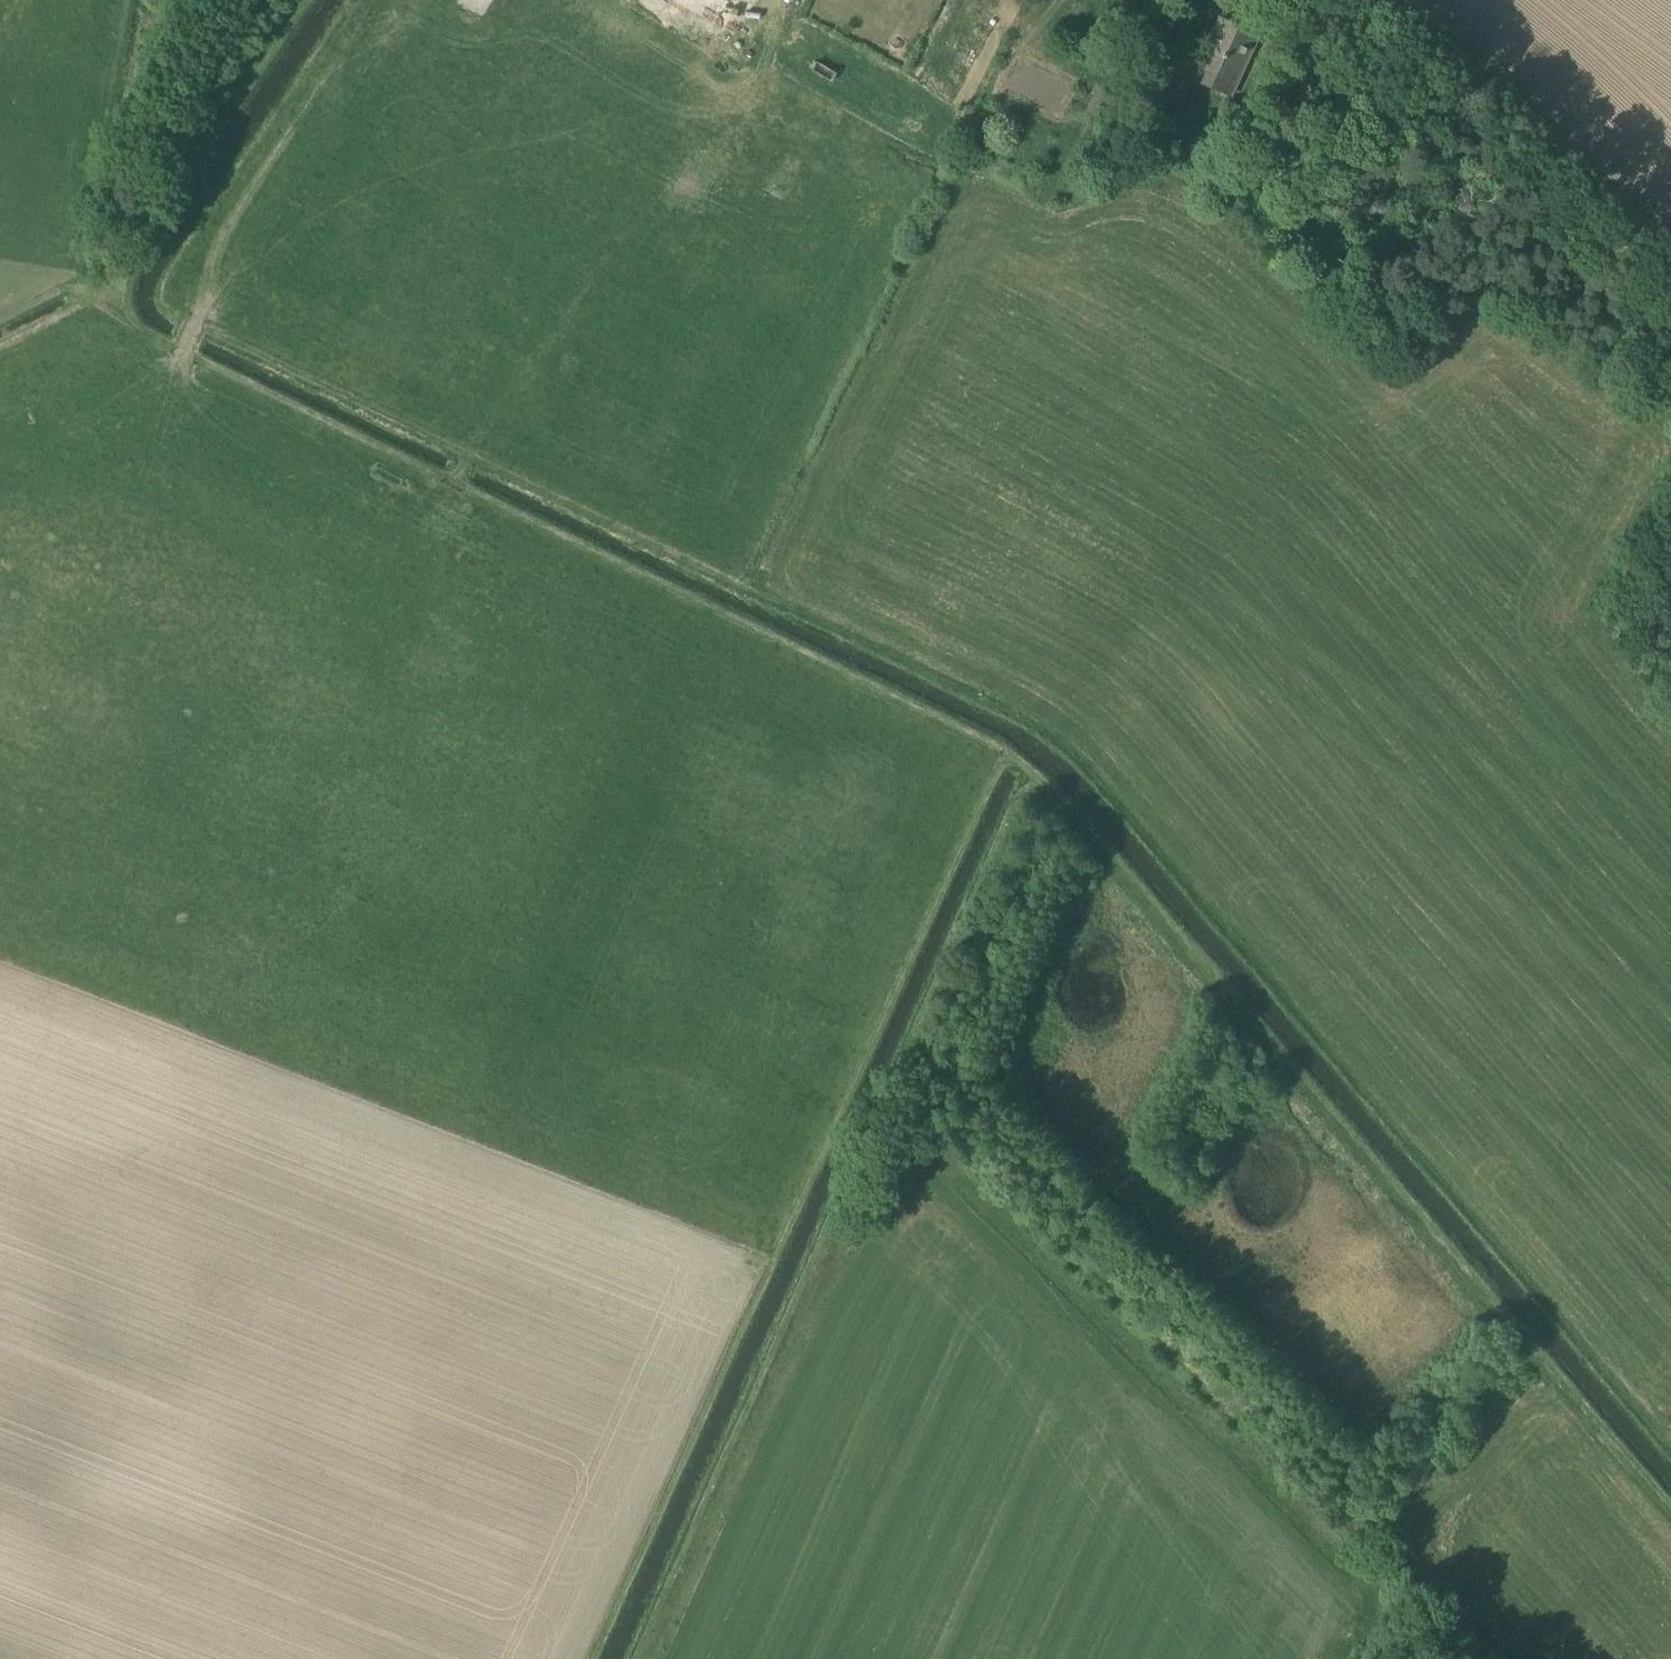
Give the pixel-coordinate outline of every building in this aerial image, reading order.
[(736,9),(741,0),(721,0),(736,9)] [(757,52),(785,0),(748,0),(728,37),(757,52)] [(1231,96),(1236,83),(1258,37),(1219,19),(1198,66),(1192,78),(1231,96)]
